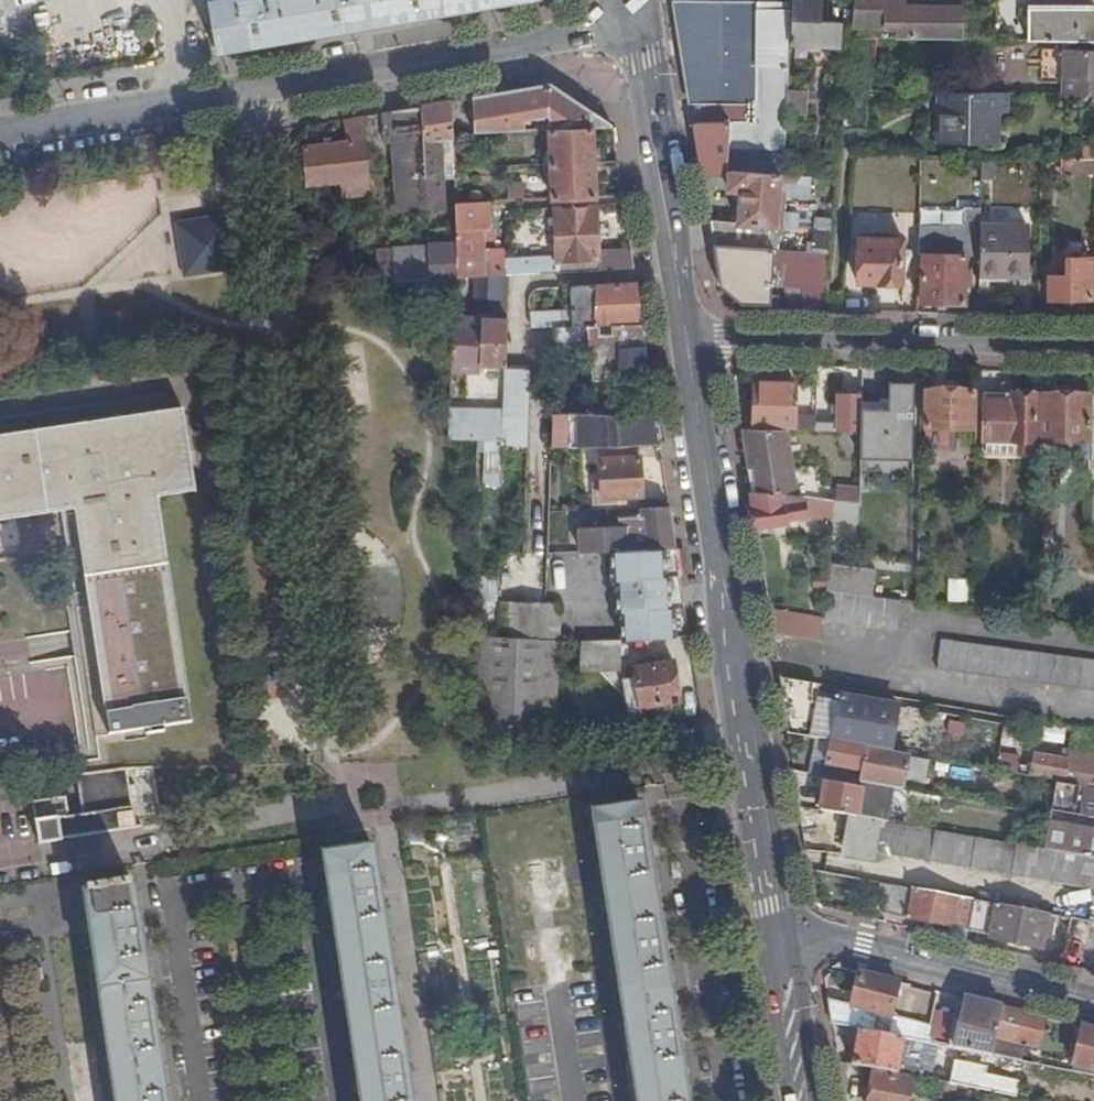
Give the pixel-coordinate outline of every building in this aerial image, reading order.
[(219,56),(537,3),(541,3),(541,0),(245,0),(245,1),(211,7),(219,56)] [(854,31),(898,31),(898,42),(963,43),(964,11),(913,11),(913,18),(901,17),(900,9),(907,9),(907,0),(857,0),(854,31)] [(794,12),(792,46),(840,49),(842,25),(820,25),(821,3),(794,2),(794,12)] [(789,92),(792,46),(794,12),(759,11),(758,5),(690,5),(682,30),(694,108),(756,109),(756,126),(731,126),(729,153),(786,158),(787,126),(789,92)] [(1029,44),(1093,45),(1093,14),(1030,12),(1029,44)] [(875,41),(852,41),(850,69),(872,70),(875,41)] [(1065,98),(1093,98),(1093,53),(1065,54),(1065,98)] [(554,85),(477,98),(477,135),(529,132),(529,124),(536,124),(536,118),(553,118),(553,131),(597,130),(616,129),(616,127),(554,85)] [(803,93),(789,92),(787,126),(801,127),(803,93)] [(869,94),(847,94),(844,133),(868,133),(869,94)] [(1008,96),(942,95),(940,146),(999,147),(1000,115),(1008,115),(1008,96)] [(477,98),(456,102),(457,135),(477,135),(477,98)] [(456,102),(398,113),(404,209),(447,207),(447,178),(458,178),(457,135),(456,102)] [(370,117),(350,120),(353,142),(309,148),(313,187),(347,183),(376,182),(370,117)] [(797,179),(785,177),(729,173),(729,153),(731,126),(696,127),(705,191),(742,194),(740,226),(724,224),(719,224),(710,223),(714,248),(778,254),(781,229),(782,229),(786,188),(797,189),(797,179)] [(548,158),(549,166),(599,163),(597,130),(553,131),(554,158),(548,158)] [(949,160),(923,159),(923,170),(949,170),(949,160)] [(599,163),(549,166),(549,172),(555,172),(556,201),(601,199),(599,163)] [(1069,163),(1068,177),(1093,177),(1093,163),(1069,163)] [(376,182),(347,183),(349,199),(377,196),(376,182)] [(511,187),(512,203),(528,202),(527,186),(511,187)] [(459,206),(460,245),(460,280),(487,278),(493,278),(491,204),(459,206)] [(602,208),(553,210),(554,222),(560,222),(563,259),(563,274),(600,272),(601,272),(638,270),(635,252),(605,253),(602,208)] [(938,258),(925,258),(924,306),(967,307),(967,259),(982,260),(982,229),(983,212),(967,212),(966,232),(938,232),(938,233),(938,258)] [(183,225),(186,250),(212,246),(213,251),(237,247),(232,216),(183,225)] [(832,258),(835,222),(818,221),(814,257),(832,258)] [(982,260),(982,277),(1009,277),(1009,281),(1027,281),(1028,231),(982,229),(982,260)] [(922,233),(921,258),(925,258),(938,258),(938,233),(922,233)] [(905,242),(860,242),(860,286),(881,286),(884,292),(900,293),(903,286),(905,287),(905,242)] [(381,248),(384,284),(399,283),(458,280),(460,280),(460,245),(381,248)] [(212,246),(186,250),(191,274),(240,266),(237,247),(213,251),(212,246)] [(814,257),(778,254),(714,248),(717,265),(723,265),(724,274),(718,273),(721,292),(740,307),(772,308),(773,289),(802,290),(801,309),(825,312),(832,258),(814,257)] [(531,260),(532,276),(538,276),(560,275),(563,274),(563,259),(531,260)] [(511,277),(513,277),(532,276),(531,260),(511,261),(511,277)] [(1069,262),(1069,280),(1050,280),(1050,303),(1093,303),(1093,261),(1069,262)] [(458,280),(399,283),(400,304),(458,301),(458,280)] [(646,323),(640,284),(599,286),(597,328),(646,323)] [(597,328),(599,286),(575,287),(576,310),(576,329),(597,328)] [(576,310),(537,311),(537,330),(559,329),(576,329),(576,310)] [(486,321),(457,320),(455,372),(485,373),(485,367),(486,321)] [(512,321),(486,321),(485,367),(490,367),(511,368),(512,321)] [(644,444),(664,443),(660,415),(629,415),(629,413),(635,412),(635,402),(630,399),(631,389),(655,387),(646,323),(597,328),(576,329),(559,329),(558,345),(558,350),(566,351),(596,351),(594,416),(593,446),(644,444)] [(535,369),(511,368),(509,412),(508,449),(532,449),(535,369)] [(949,372),(931,372),(931,391),(927,390),(926,429),(975,430),(976,392),(948,391),(949,372)] [(923,415),(924,390),(915,390),(916,385),(891,385),(889,454),(891,454),(891,464),(914,464),(915,415),(923,415)] [(795,428),(794,434),(862,436),(863,398),(841,398),(841,429),(816,429),(816,421),(796,420),(797,387),(785,387),(776,387),(756,387),(755,427),(795,428)] [(1015,460),(1038,461),(1040,396),(1017,396),(1017,399),(1009,398),(1009,396),(987,395),(986,444),(997,444),(997,449),(1015,449),(1015,460)] [(1092,397),(1042,396),(1041,461),(1091,461),(1092,397)] [(455,442),(474,442),(475,411),(453,410),(452,441),(455,442)] [(474,442),(483,443),(484,411),(475,411),(474,442)] [(484,411),(483,443),(493,443),(493,455),(508,455),(508,449),(509,412),(484,411)] [(557,415),(556,448),(593,446),(594,416),(557,415)] [(0,442),(0,523),(79,512),(111,737),(152,732),(152,737),(166,735),(165,729),(192,726),(159,500),(198,495),(187,416),(0,442)] [(798,500),(787,434),(742,432),(752,496),(798,500)] [(644,444),(593,446),(592,461),(605,460),(607,498),(648,496),(644,444)] [(508,455),(493,455),(492,454),(487,480),(507,487),(508,455)] [(834,525),(837,504),(798,500),(752,496),(757,531),(788,526),(787,522),(808,522),(834,525)] [(589,554),(614,552),(680,550),(673,507),(644,510),(644,519),(622,520),(622,527),(584,529),(585,554),(589,554)] [(625,641),(693,637),(689,608),(673,610),(672,579),(684,578),(680,550),(614,552),(615,581),(620,581),(620,613),(625,613),(625,641)] [(827,593),(829,579),(817,578),(815,591),(827,593)] [(896,634),(899,605),(828,595),(825,624),(896,634)] [(502,642),(562,644),(564,608),(504,605),(502,642)] [(810,621),(770,614),(773,637),(808,643),(810,621)] [(502,642),(478,640),(475,721),(560,726),(562,644),(502,642)] [(938,640),(934,669),(1093,689),(1093,660),(938,640)] [(625,664),(625,641),(584,643),(584,666),(625,664)] [(641,685),(630,686),(634,711),(646,710),(646,708),(683,703),(677,663),(639,668),(640,678),(641,685)] [(816,689),(780,682),(789,740),(816,744),(891,757),(899,711),(841,702),(840,708),(813,703),(816,689)] [(810,777),(905,794),(911,760),(891,757),(816,744),(810,777)] [(996,775),(1018,779),(1022,751),(1001,748),(996,775)] [(1092,791),(1093,792),(1093,756),(1072,753),(1069,766),(1036,761),(1033,779),(1093,790),(1092,791)] [(1056,786),(1051,815),(1093,822),(1093,792),(1092,791),(1056,786)] [(854,821),(858,822),(863,793),(826,787),(821,815),(854,821)] [(36,842),(58,839),(133,827),(130,808),(66,817),(64,796),(30,801),(36,842)] [(679,1036),(666,945),(651,849),(645,806),(595,813),(624,1003),(628,1002),(631,1025),(627,1025),(633,1067),(638,1067),(643,1100),(689,1100),(679,1036)] [(1093,892),(1093,862),(1045,854),(858,822),(854,821),(847,860),(876,865),(877,856),(1093,892)] [(1045,854),(1093,862),(1093,834),(1050,826),(1045,854)] [(376,847),(326,855),(363,1100),(415,1100),(376,847)] [(87,895),(102,993),(106,992),(109,1016),(106,1017),(111,1057),(116,1057),(122,1100),(170,1100),(158,1020),(144,931),(138,888),(132,888),(132,883),(93,889),(93,894),(87,895)] [(976,905),(890,889),(887,899),(891,900),(887,917),(953,931),(961,933),(958,945),(968,947),(970,936),(976,905)] [(1050,918),(976,905),(970,936),(993,941),(992,943),(1044,953),(1046,938),(1050,918)] [(1052,939),(1056,919),(1050,918),(1046,938),(1052,939)] [(953,931),(951,942),(958,945),(961,933),(953,931)] [(899,986),(859,977),(852,1009),(829,1005),(833,1029),(862,1035),(916,1044),(919,1027),(892,1021),(899,986)] [(1005,1012),(966,1002),(955,1053),(964,1054),(993,1060),(997,1042),(1005,1012)] [(1026,1017),(1005,1012),(997,1042),(1018,1047),(1026,1017)] [(1047,1022),(1026,1017),(1018,1047),(1040,1053),(1047,1022)] [(1073,1076),(1093,1080),(1093,1033),(1084,1031),(1073,1076)] [(955,1053),(916,1044),(862,1035),(855,1070),(983,1095),(985,1084),(959,1078),(964,1054),(955,1053)] [(913,1085),(875,1078),(871,1100),(910,1100),(913,1085)]
